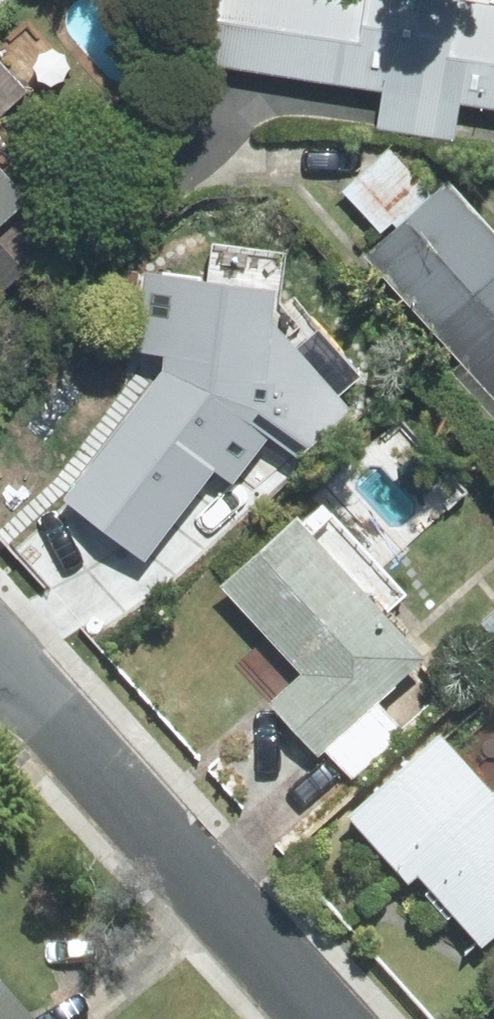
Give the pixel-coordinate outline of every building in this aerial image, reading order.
[(493,108),(493,12),(452,6),(453,0),(368,0),(368,2),(355,0),(222,0),(212,65),(384,91),(378,128),(450,139),(455,102),(493,108)] [(19,95),(0,74),(0,112),(19,95)] [(392,161),(354,195),(386,229),(423,196),(392,161)] [(49,249),(11,206),(17,201),(0,181),(0,292),(49,249)] [(374,259),(493,391),(493,239),(450,191),(374,259)] [(177,575),(247,489),(262,500),(291,458),(343,410),(264,326),(268,296),(223,291),(220,315),(175,309),(167,380),(75,493),(177,575)] [(415,664),(294,530),(231,587),(312,677),(278,707),(318,752),(415,664)] [(485,629),(493,639),(493,620),(485,629)] [(352,817),(406,876),(416,867),(480,938),(493,925),(493,797),(493,798),(439,739),(352,817)]
